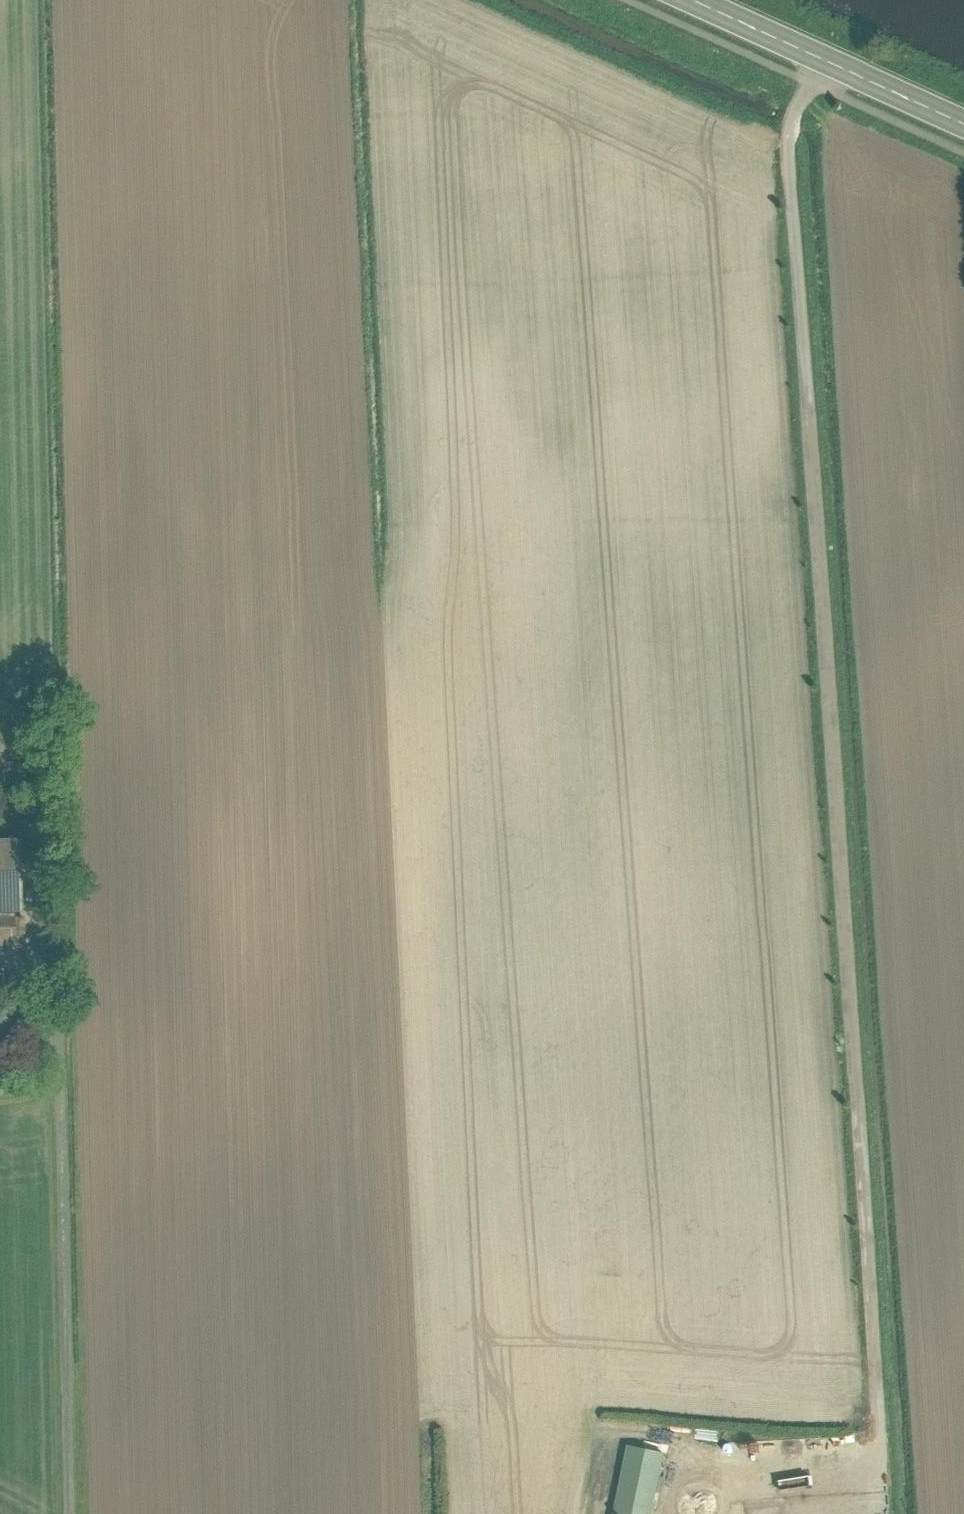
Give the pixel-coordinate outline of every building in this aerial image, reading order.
[(0,842),(0,914),(20,913),(18,841),(0,842)] [(14,947),(13,915),(0,915),(0,948),(14,947)] [(611,1435),(595,1513),(635,1513),(649,1443),(611,1435)]
